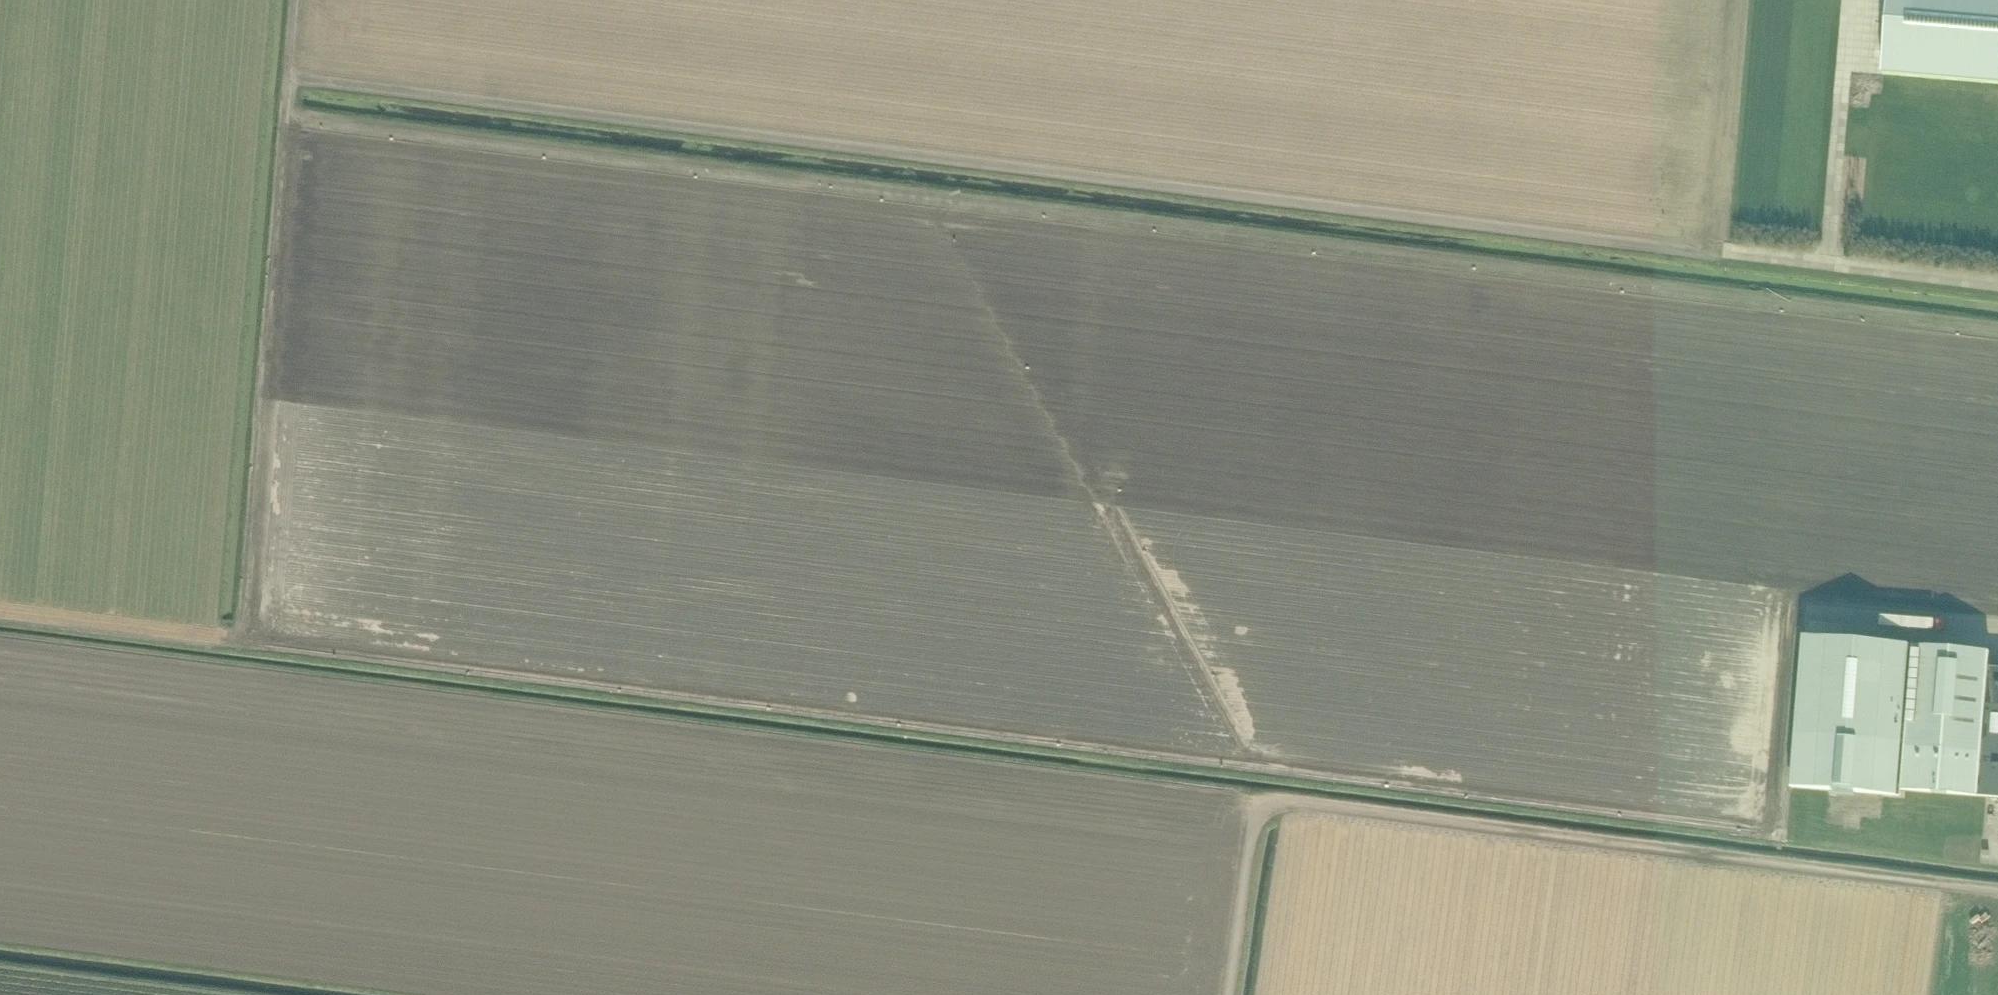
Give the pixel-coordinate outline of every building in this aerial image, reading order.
[(1883,75),(1997,84),(1997,0),(1889,0),(1883,75)] [(1804,640),(1793,786),(1901,795),(1902,789),(1913,649),(1804,640)] [(1902,789),(1978,795),(1997,796),(1997,669),(1989,669),(1990,655),(1913,649),(1902,789)]
